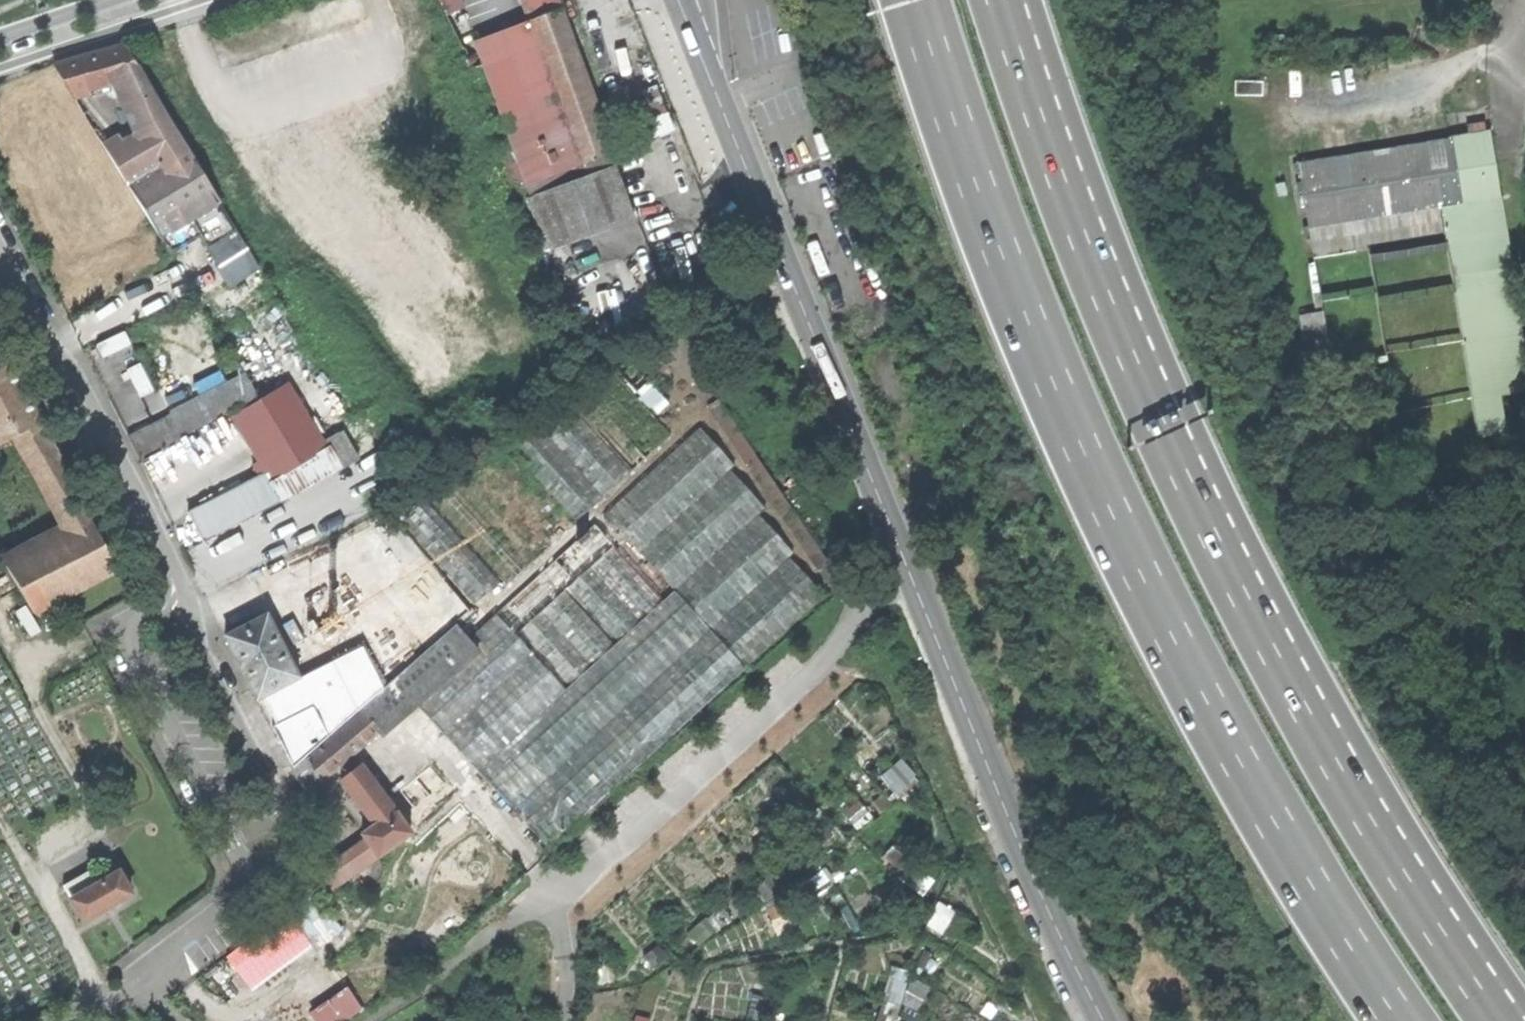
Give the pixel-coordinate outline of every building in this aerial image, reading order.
[(450,25),(466,18),(458,0),(438,0),(450,25)] [(530,23),(563,10),(559,0),(522,0),(530,23)] [(516,155),(530,193),(531,195),(612,165),(607,152),(614,149),(563,10),(530,23),(474,43),(516,155)] [(93,54),(54,65),(73,96),(108,86),(110,90),(115,91),(128,120),(135,133),(106,150),(170,254),(184,245),(172,228),(187,219),(231,285),(260,266),(188,149),(186,149),(141,76),(143,76),(125,45),(93,54)] [(1234,94),(1259,94),(1260,80),(1234,80),(1234,94)] [(633,92),(645,122),(667,114),(655,83),(633,92)] [(669,113),(667,114),(645,122),(627,129),(632,142),(674,126),(669,113)] [(1468,129),(1468,134),(1381,149),(1294,163),(1309,247),(1441,225),(1485,438),(1512,432),(1506,396),(1524,392),(1524,330),(1489,127),(1468,129)] [(507,202),(530,193),(516,155),(492,163),(507,202)] [(546,250),(633,217),(613,164),(612,165),(531,195),(526,197),(546,250)] [(632,345),(607,362),(654,416),(667,405),(631,365),(640,358),(643,362),(662,349),(653,335),(634,348),(632,345)] [(0,369),(0,443),(19,433),(68,532),(5,565),(33,611),(116,568),(24,393),(9,364),(0,369)] [(534,418),(503,445),(574,523),(668,436),(604,366),(592,378),(590,375),(536,420),(534,418)] [(167,417),(127,436),(133,449),(139,462),(180,440),(177,436),(247,401),(236,379),(167,415),(167,417)] [(288,383),(233,418),(267,473),(190,512),(201,543),(312,484),(358,460),(340,430),(327,438),(330,443),(326,446),(288,383)] [(834,592),(844,584),(718,399),(706,408),(834,592)] [(732,466),(696,428),(602,516),(673,592),(663,601),(593,525),(467,640),(454,625),(406,666),(384,686),(360,707),(362,711),(307,757),(306,755),(291,768),(304,793),(378,731),(383,737),(419,707),(427,716),(426,717),(443,735),(444,734),(548,847),(822,594),(788,557),(793,552),(757,515),(763,508),(727,471),(732,466)] [(498,447),(464,478),(536,560),(570,528),(498,447)] [(455,473),(428,497),(507,586),(533,562),(455,473)] [(419,495),(395,516),(474,604),(499,583),(419,495)] [(245,678),(258,701),(300,679),(269,611),(224,633),(245,678)] [(362,647),(300,679),(258,701),(291,768),(306,755),(307,757),(362,711),(360,707),(384,686),(362,647)] [(417,813),(454,785),(435,762),(398,790),(417,813)] [(364,837),(374,851),(377,855),(409,831),(359,764),(340,779),(358,803),(373,824),(361,833),(364,837)] [(331,882),(374,851),(364,837),(321,869),(331,882)] [(63,884),(70,896),(96,881),(90,869),(63,884)] [(96,881),(70,896),(83,919),(108,905),(131,892),(118,869),(96,881)] [(329,902),(254,947),(282,993),(327,965),(315,946),(345,928),(329,902)] [(934,978),(898,969),(884,1020),(900,1020),(904,1003),(926,1009),(934,978)] [(322,1020),(350,1020),(371,1010),(359,986),(315,1008),(322,1020)]
